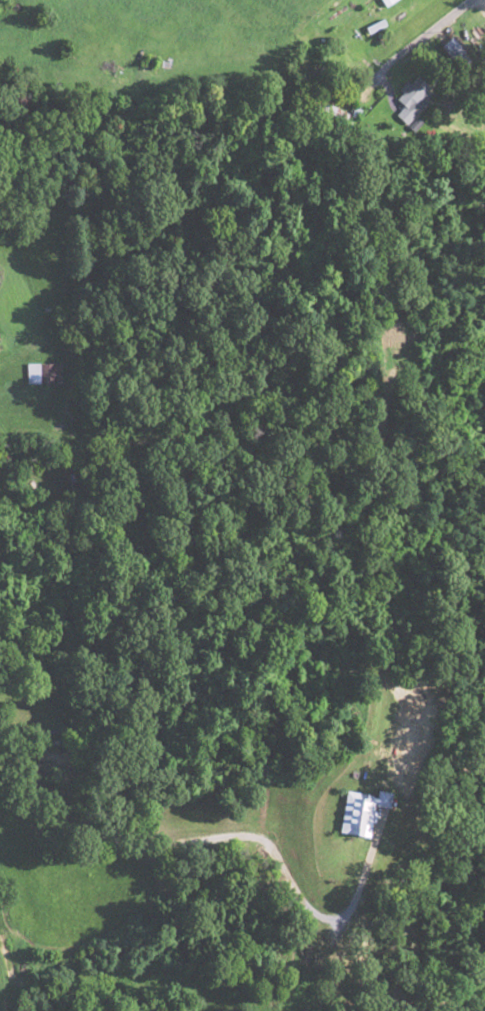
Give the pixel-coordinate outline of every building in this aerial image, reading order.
[(440,46),(455,62),(466,52),(451,35),(440,46)] [(398,99),(406,108),(398,115),(408,125),(435,98),(417,80),(398,99)]
